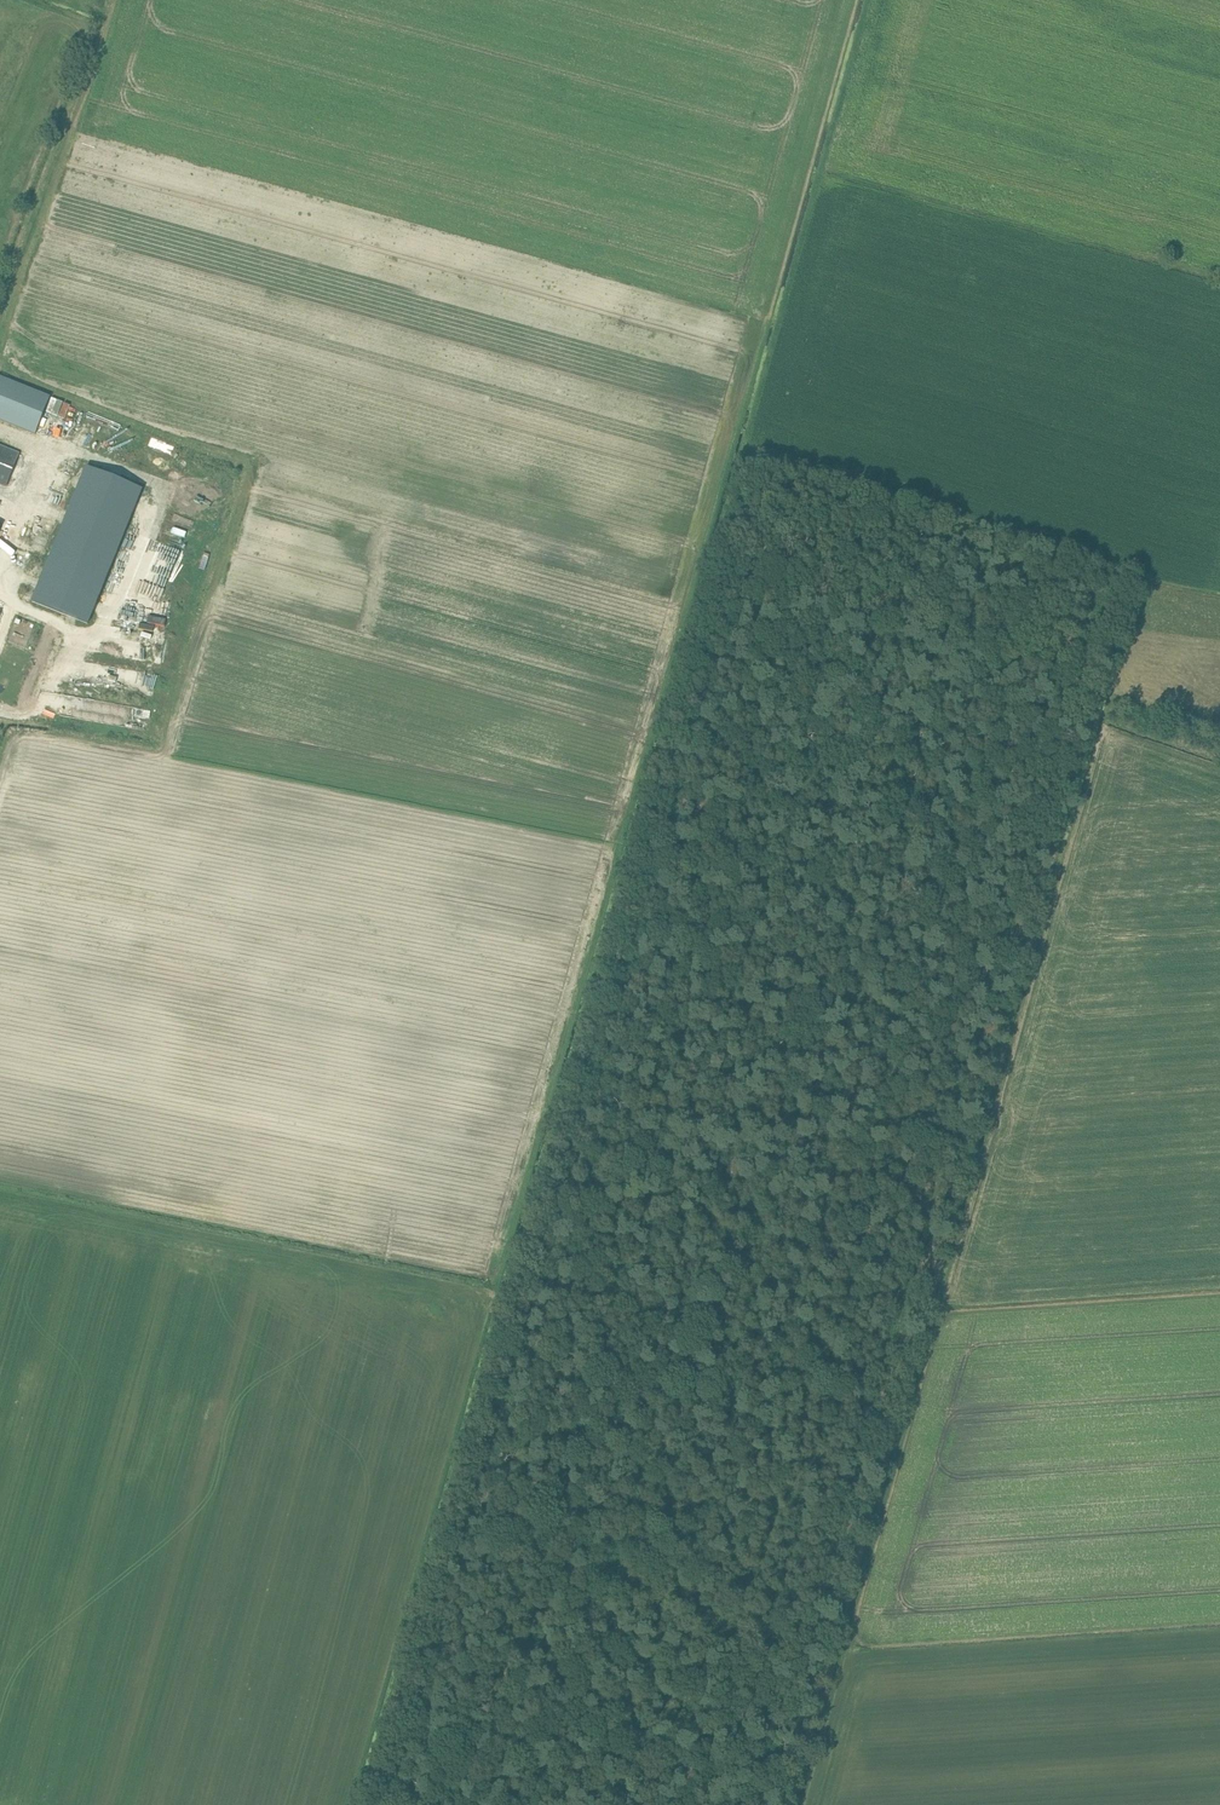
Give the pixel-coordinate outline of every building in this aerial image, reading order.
[(36,435),(51,398),(0,377),(0,420),(36,435)] [(20,454),(0,446),(0,484),(6,487),(20,454)] [(104,459),(49,594),(105,617),(160,482),(104,459)] [(47,631),(55,633),(59,620),(52,618),(47,631)] [(46,670),(43,682),(50,683),(52,672),(46,670)] [(80,698),(78,703),(92,707),(94,701),(80,698)] [(125,725),(126,706),(110,706),(109,725),(125,725)]
